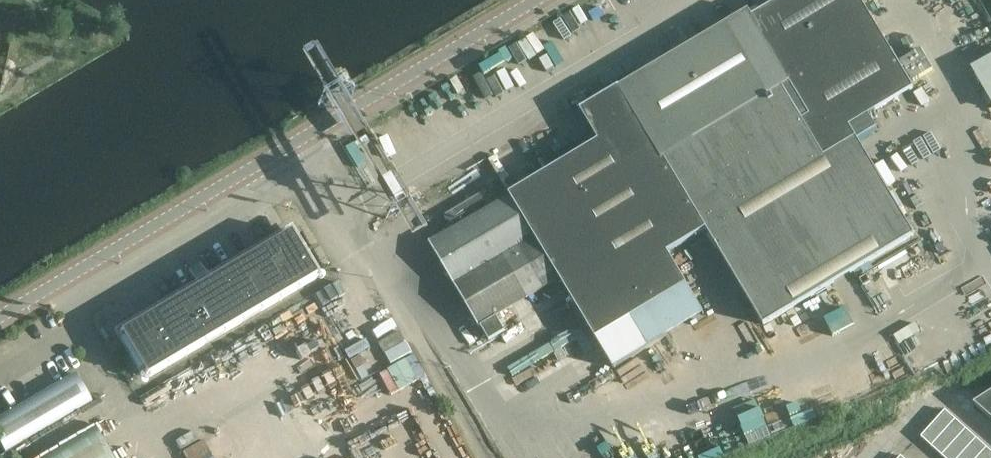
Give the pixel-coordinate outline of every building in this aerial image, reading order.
[(866,155),(886,143),(877,128),(858,140),(850,128),(915,91),(861,0),(783,0),(752,19),(747,11),(580,110),(598,141),(508,194),(510,196),(489,208),(481,194),(443,216),(452,230),(430,243),(479,327),(481,326),(489,340),(490,341),(504,332),(496,317),(559,280),(596,340),(687,285),(668,253),(706,229),(764,325),(914,235),(866,155)] [(973,64),(990,99),(990,55),(973,64)] [(513,148),(492,159),(506,184),(527,174),(513,148)] [(289,232),(199,286),(119,333),(145,377),(315,276),(289,232)] [(399,386),(426,372),(416,353),(389,367),(399,386)] [(91,402),(75,374),(0,418),(0,446),(4,452),(91,402)] [(972,404),(990,420),(990,392),(972,404)] [(931,446),(955,419),(945,410),(921,437),(931,446)] [(174,429),(188,457),(217,457),(198,418),(174,429)] [(941,456),(965,429),(955,419),(931,446),(941,456)] [(94,429),(44,457),(112,457),(94,429)] [(976,438),(965,429),(941,456),(944,457),(958,457),(976,438)] [(986,448),(976,438),(958,457),(977,457),(986,448)] [(986,448),(977,457),(990,457),(990,452),(986,448)]
